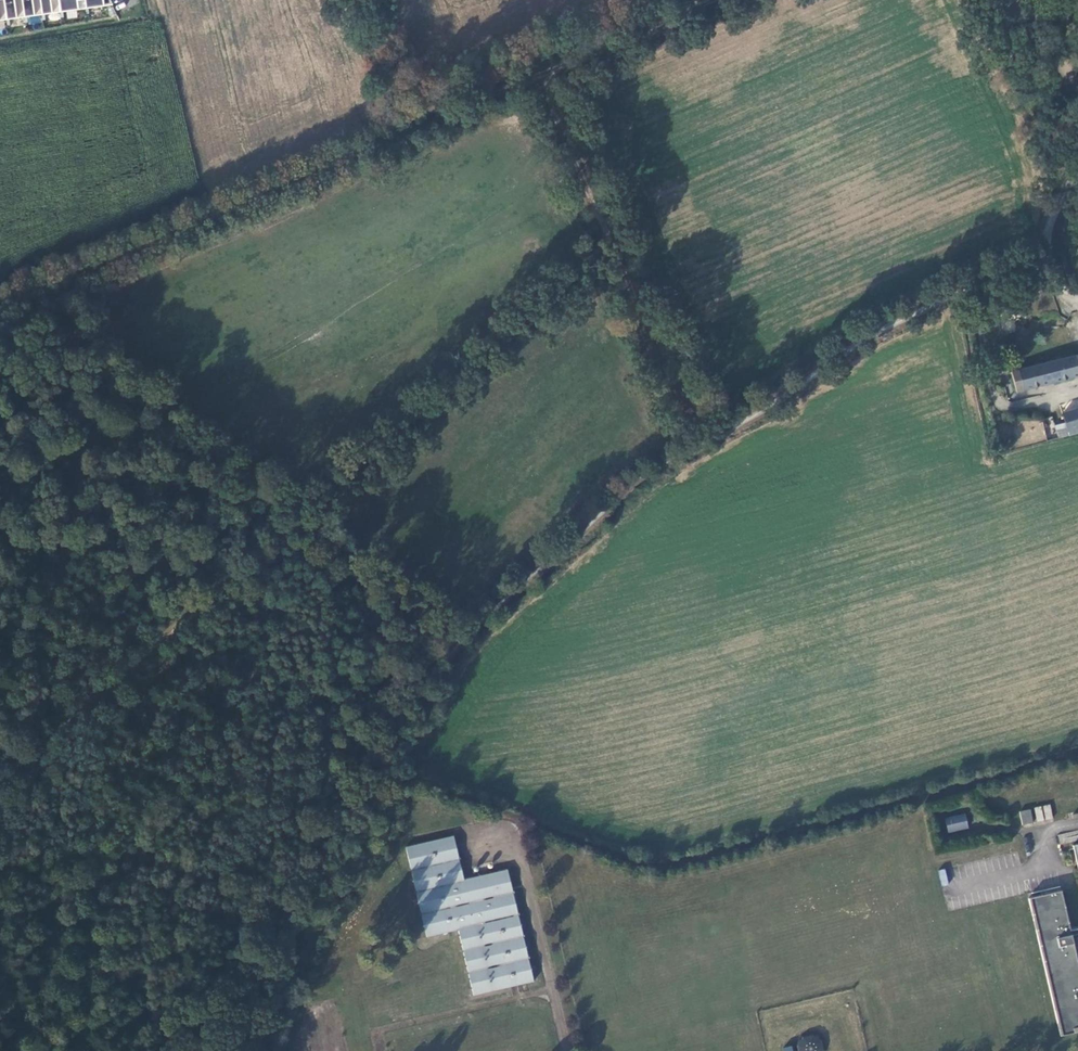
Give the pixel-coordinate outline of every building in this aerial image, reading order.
[(110,0),(0,0),(0,21),(112,5),(110,0)] [(1015,370),(1020,390),(1075,377),(1077,374),(1077,355),(1076,356),(1071,356),(1015,370)] [(1063,426),(1064,430),(1077,426),(1077,408),(1059,414),(1063,426)] [(1051,805),(1034,806),(1035,821),(1052,820),(1051,805)] [(1030,809),(1019,811),(1022,825),(1033,823),(1030,809)] [(965,814),(945,818),(948,832),(967,828),(965,814)] [(531,980),(505,868),(461,878),(450,835),(404,845),(425,935),(456,928),(471,994),(531,980)] [(940,886),(948,885),(946,869),(939,870),(940,886)] [(1068,933),(1059,894),(1026,902),(1058,1039),(1077,1034),(1077,977),(1069,938),(1077,936),(1077,931),(1068,933)] [(811,1034),(804,1037),(798,1045),(800,1050),(822,1050),(823,1049),(820,1039),(811,1034)]
